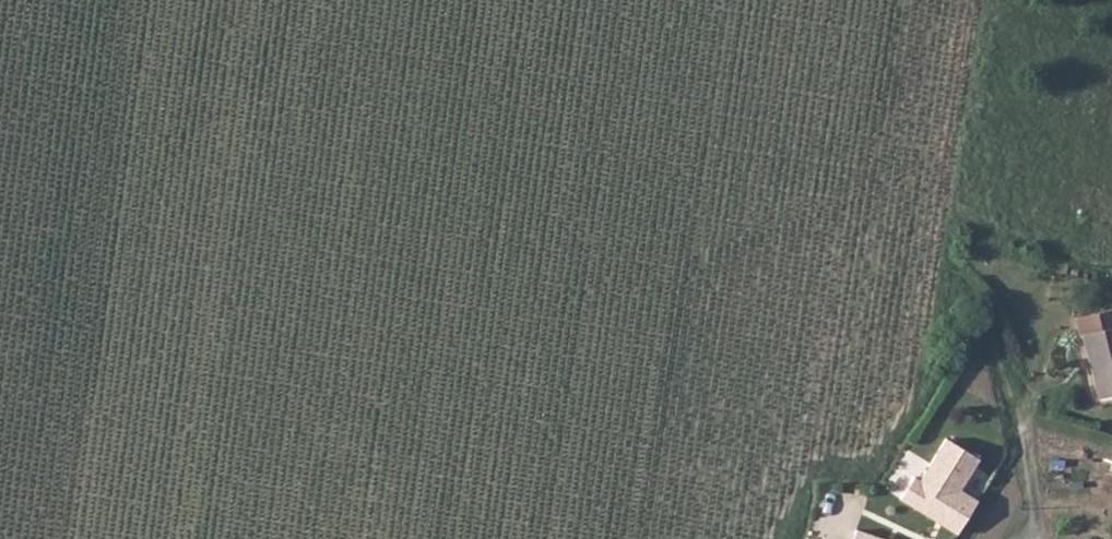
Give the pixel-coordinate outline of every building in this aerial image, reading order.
[(1101,394),(1111,392),(1111,323),(1084,330),(1101,394)] [(908,473),(893,497),(952,532),(971,502),(955,492),(975,458),(939,436),(914,477),(908,473)] [(847,538),(882,538),(851,528),(847,538)]
